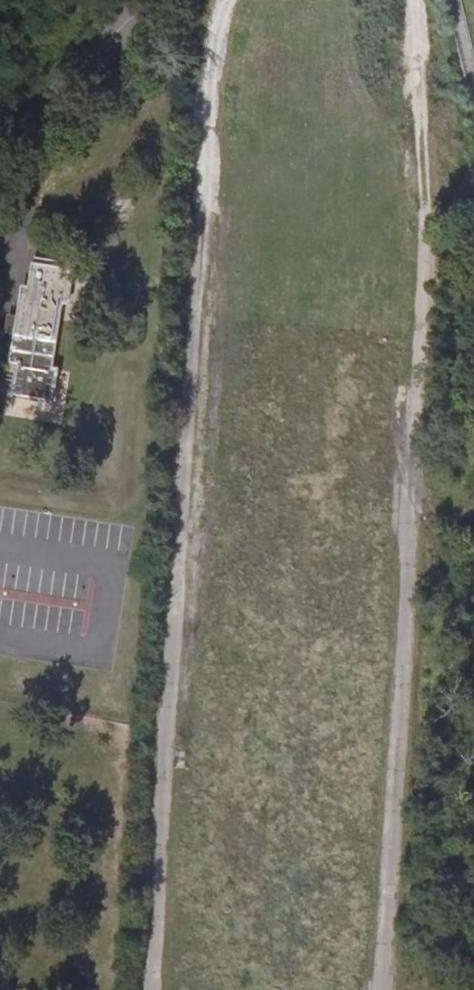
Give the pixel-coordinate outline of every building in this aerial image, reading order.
[(64,307),(69,274),(30,268),(26,291),(19,290),(12,338),(24,340),(17,386),(46,390),(59,306),(64,307)]
